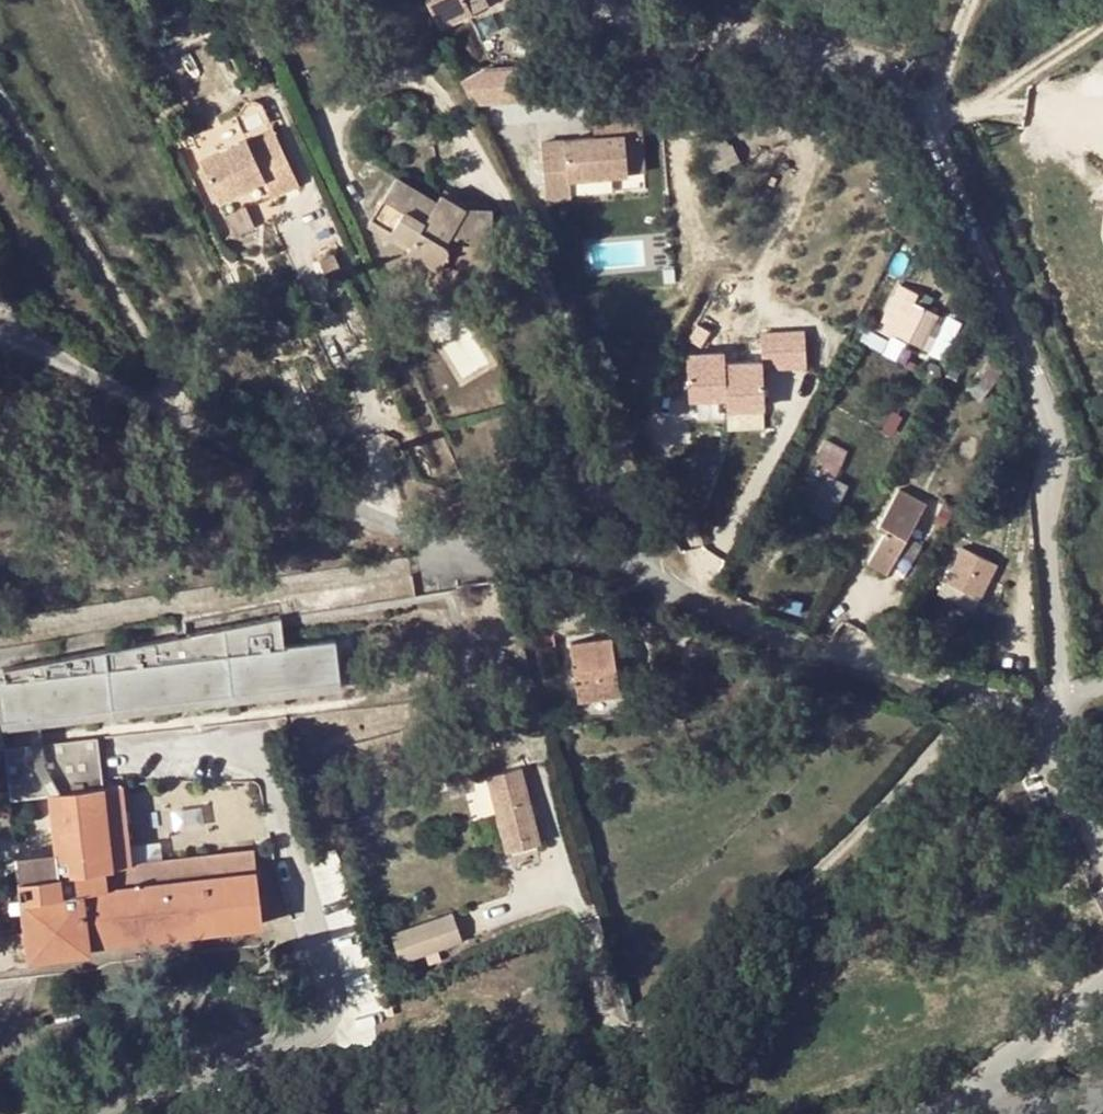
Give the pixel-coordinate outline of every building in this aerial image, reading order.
[(463,0),(433,0),(433,1),(427,4),(440,29),(470,14),(463,0)] [(540,11),(510,4),(504,23),(509,25),(504,39),(531,46),(540,11)] [(469,102),(522,98),(519,65),(466,69),(469,102)] [(592,122),(595,141),(625,137),(630,175),(646,174),(638,118),(592,122)] [(705,158),(726,147),(719,133),(698,143),(705,158)] [(549,204),(574,200),(572,183),(630,175),(625,137),(595,141),(542,148),(549,204)] [(270,139),(245,150),(260,183),(269,201),(294,190),(270,139)] [(260,183),(245,150),(242,143),(196,164),(199,170),(213,204),(260,183)] [(731,145),(726,147),(705,158),(713,173),(738,161),(731,145)] [(205,208),(213,204),(199,170),(189,173),(205,208)] [(420,249),(417,256),(445,271),(463,239),(472,240),(471,280),(492,281),(496,216),(470,215),(444,201),(441,207),(401,185),(378,227),(420,249)] [(420,249),(378,227),(374,233),(417,256),(420,249)] [(445,271),(417,256),(413,262),(442,278),(445,271)] [(921,295),(902,285),(877,329),(891,337),(894,332),(920,347),(937,314),(916,303),(921,295)] [(771,367),(813,365),(811,327),(769,329),(771,367)] [(701,361),(690,355),(683,370),(699,378),(703,370),(698,367),(701,361)] [(993,384),(978,373),(966,391),(980,401),(993,384)] [(805,487),(837,503),(847,486),(835,479),(848,453),(827,442),(819,459),(824,462),(820,471),(814,468),(805,487)] [(819,459),(814,468),(820,471),(824,462),(819,459)] [(837,503),(805,487),(797,503),(830,519),(837,503)] [(926,505),(898,489),(887,509),(895,514),(876,547),(896,558),(926,505)] [(887,573),(896,558),(876,547),(867,562),(887,573)] [(978,555),(964,547),(940,593),(975,610),(992,579),(972,568),(978,555)] [(5,677),(6,688),(0,688),(0,712),(2,728),(341,690),(337,650),(286,656),(282,627),(5,677)] [(571,644),(577,693),(617,688),(610,641),(571,644)] [(618,696),(617,688),(577,693),(578,700),(618,696)] [(9,792),(0,793),(0,817),(12,817),(10,800),(47,796),(53,852),(17,856),(25,921),(21,922),(25,962),(36,958),(91,953),(91,947),(229,929),(232,930),(260,927),(252,854),(129,867),(119,787),(102,789),(96,739),(4,750),(9,792)] [(493,793),(506,840),(510,854),(539,846),(518,770),(489,777),(493,793)] [(493,843),(506,840),(493,793),(481,797),(493,843)] [(450,913),(391,934),(401,962),(460,942),(450,913)]
